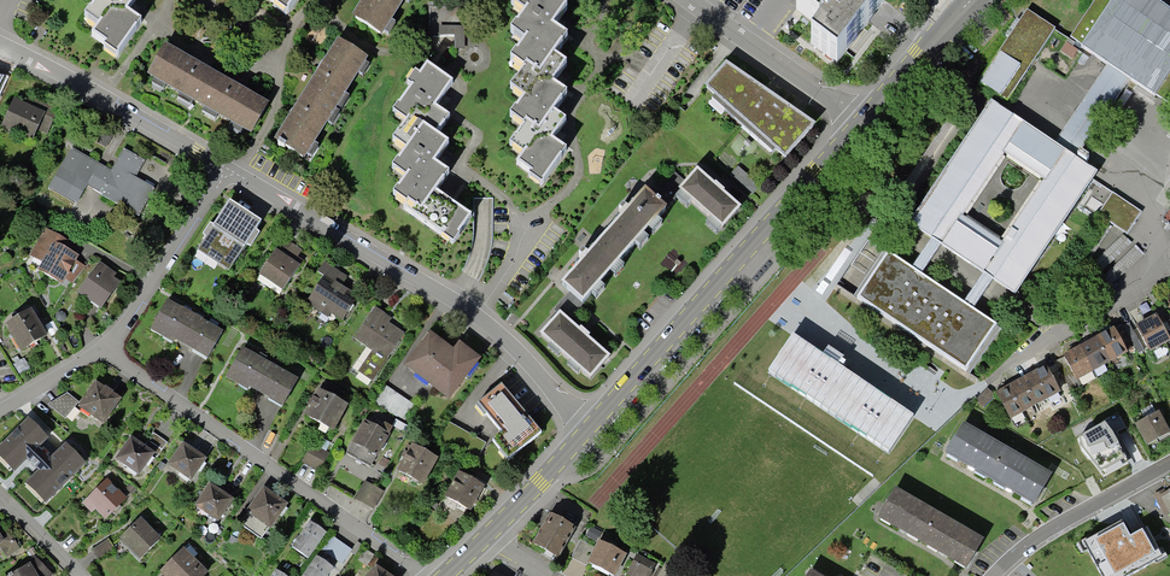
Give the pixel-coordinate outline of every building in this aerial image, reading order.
[(85,6),(98,16),(90,27),(104,37),(101,41),(112,49),(137,14),(123,4),(126,0),(90,0),(85,6)] [(295,0),(271,0),(276,4),(274,7),(284,15),(295,0)] [(381,34),(403,0),(361,0),(351,15),(381,34)] [(541,185),(566,152),(551,141),(565,122),(552,113),(566,94),(551,83),(565,64),(551,54),(565,35),(550,24),(564,6),(556,0),(518,0),(528,7),(515,25),(528,34),(513,54),(529,65),(515,85),(528,94),(514,113),(529,124),(514,143),(528,153),(519,165),(533,175),(531,178),(541,185)] [(883,0),(805,0),(798,10),(822,27),(812,41),(839,61),(870,18),(883,0)] [(1107,64),(1054,143),(1076,158),(1130,78),(1168,103),(1169,100),(1169,9),(1156,0),(1094,0),(1069,38),(1107,64)] [(1007,99),(1054,29),(1026,11),(1010,37),(981,82),(1007,99)] [(437,48),(467,48),(467,28),(438,28),(437,48)] [(193,100),(210,69),(159,41),(142,71),(193,100)] [(307,90),(336,107),(366,59),(337,41),(307,90)] [(453,232),(467,211),(433,187),(446,168),(431,158),(445,138),(434,130),(447,112),(433,103),(450,79),(426,62),(395,105),(408,114),(395,133),(406,141),(394,159),(408,168),(394,188),(413,201),(408,208),(439,229),(442,225),(453,232)] [(788,159),(816,125),(726,62),(704,88),(788,159)] [(244,128),(261,98),(210,69),(193,100),(244,128)] [(276,140),(304,158),(336,107),(307,90),(276,140)] [(49,132),(60,106),(29,92),(25,100),(13,95),(1,122),(33,135),(37,126),(49,132)] [(966,372),(997,326),(973,308),(992,279),(1016,295),(1098,172),(1076,158),(1054,143),(991,101),(909,224),(932,239),(913,268),(888,253),(857,299),(966,372)] [(87,185),(139,213),(156,185),(136,173),(144,158),(124,147),(112,167),(72,145),(49,186),(77,202),(87,185)] [(738,167),(730,175),(751,194),(759,185),(738,167)] [(1169,206),(1169,173),(1155,197),(1169,206)] [(721,227),(737,209),(717,191),(698,174),(682,191),(721,227)] [(663,209),(645,193),(624,217),(607,237),(624,253),(663,209)] [(1097,217),(1124,236),(1141,213),(1113,194),(1097,217)] [(229,268),(261,220),(229,199),(198,248),(229,268)] [(74,282),(86,263),(76,257),(79,252),(67,246),(71,240),(45,226),(31,254),(43,259),(37,268),(61,280),(65,276),(74,282)] [(279,245),(298,256),(304,248),(284,236),(279,245)] [(624,253),(607,237),(584,262),(565,285),(583,300),(624,253)] [(1127,240),(1109,246),(1116,267),(1109,270),(1111,275),(1146,262),(1140,244),(1130,248),(1127,240)] [(281,286),(298,262),(275,247),(259,271),(281,286)] [(100,305),(120,278),(114,273),(115,271),(100,261),(79,290),(100,305)] [(342,316),(357,293),(342,283),(347,275),(324,261),(318,269),(324,273),(306,301),(328,315),(331,310),(342,316)] [(204,355),(219,328),(165,297),(150,324),(204,355)] [(356,367),(373,378),(404,330),(389,320),(391,316),(376,306),(355,337),(370,346),(356,367)] [(17,346),(42,331),(28,307),(3,322),(17,346)] [(1157,312),(1135,324),(1150,351),(1169,340),(1169,336),(1162,321),(1157,312)] [(590,376),(607,357),(582,335),(560,316),(543,334),(590,376)] [(1127,353),(1114,328),(1101,335),(1091,340),(1075,348),(1064,354),(1077,379),(1127,353)] [(450,400),(480,360),(457,343),(451,351),(430,334),(405,367),(450,400)] [(279,403),(295,376),(241,345),(226,372),(279,403)] [(1062,391),(1047,363),(1037,369),(1028,374),(1013,382),(1004,388),(996,392),(1011,418),(1062,391)] [(96,383),(79,408),(104,426),(122,400),(112,394),(113,393),(105,387),(104,389),(96,383)] [(331,426),(346,400),(318,384),(303,409),(331,426)] [(415,406),(383,384),(369,404),(401,426),(415,406)] [(508,460),(540,433),(522,411),(501,386),(478,405),(503,435),(494,442),(508,460)] [(988,389),(977,400),(983,407),(995,395),(988,389)] [(66,419),(79,402),(68,393),(48,405),(66,419)] [(1169,426),(1159,407),(1136,419),(1147,439),(1169,426)] [(52,455),(45,448),(52,441),(26,415),(0,442),(0,464),(13,477),(25,465),(33,473),(22,485),(45,508),(88,464),(65,442),(52,455)] [(370,467),(389,435),(366,421),(347,454),(370,467)] [(1112,431),(1104,421),(1078,437),(1082,447),(1103,476),(1127,461),(1112,431)] [(989,481),(1007,448),(962,423),(944,455),(989,481)] [(139,476),(153,456),(158,459),(169,443),(153,432),(144,445),(130,435),(114,459),(139,476)] [(191,482),(207,459),(183,442),(167,465),(191,482)] [(319,468),(328,451),(314,443),(304,460),(319,468)] [(426,486),(439,460),(412,446),(399,472),(426,486)] [(1033,506),(1052,473),(1007,448),(989,481),(1033,506)] [(471,512),(485,486),(473,480),(459,472),(445,498),(471,512)] [(106,520),(128,498),(108,479),(82,504),(91,513),(95,509),(106,520)] [(373,510),(384,492),(365,481),(354,499),(373,510)] [(219,523),(235,500),(211,483),(195,506),(219,523)] [(265,537),(289,502),(265,485),(241,520),(265,537)] [(922,542),(938,513),(894,488),(877,517),(922,542)] [(555,558),(574,528),(562,521),(550,513),(541,527),(544,529),(534,545),(555,558)] [(966,568),(983,538),(938,513),(922,542),(966,568)] [(137,562),(162,537),(142,516),(116,541),(137,562)] [(1130,535),(1122,520),(1084,541),(1103,575),(1123,575),(1162,555),(1146,526),(1130,535)] [(292,548),(309,559),(326,534),(309,522),(292,548)] [(20,546),(12,533),(5,538),(0,530),(0,551),(4,557),(20,546)] [(99,559),(115,548),(107,537),(91,549),(99,559)] [(342,563),(351,550),(331,537),(322,550),(342,563)] [(625,554),(600,541),(596,548),(580,540),(571,558),(588,567),(589,565),(611,575),(614,575),(625,554)] [(207,574),(185,550),(160,572),(163,575),(205,575),(207,574)] [(367,567),(374,556),(365,550),(358,561),(367,567)] [(654,562),(637,552),(627,571),(636,575),(646,575),(654,562)] [(54,574),(36,556),(26,561),(28,565),(9,575),(52,575),(54,574)] [(333,569),(316,557),(303,575),(328,575),(333,569)] [(375,565),(368,575),(392,575),(375,565)]
